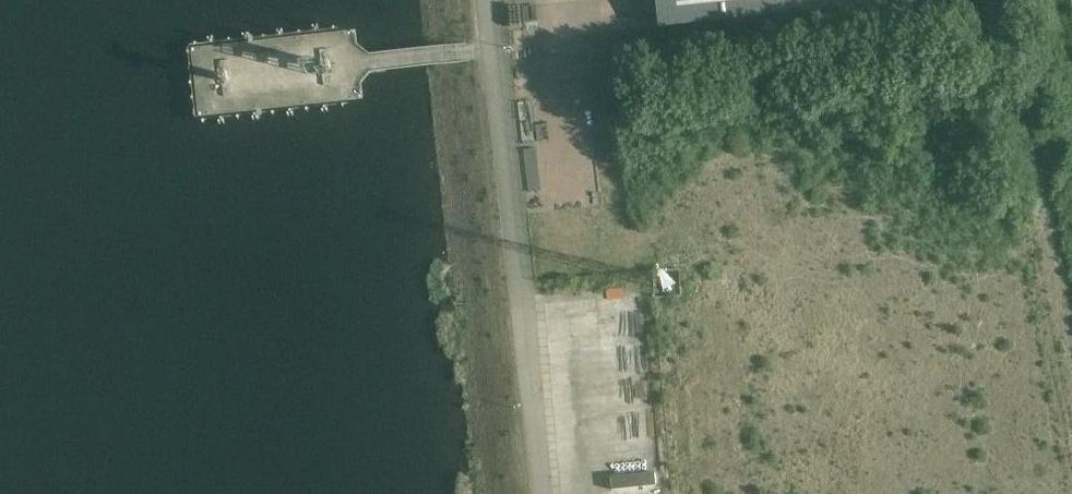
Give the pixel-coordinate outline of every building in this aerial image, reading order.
[(659,29),(916,0),(656,0),(659,29)] [(564,27),(548,30),(550,47),(567,44),(564,27)] [(532,48),(548,46),(546,31),(530,34),(532,48)] [(574,101),(574,84),(560,84),(560,101),(574,101)] [(626,306),(605,308),(606,322),(621,320),(623,339),(642,337),(641,321),(628,322),(626,306)] [(651,422),(652,454),(667,454),(666,422),(651,422)] [(662,458),(662,479),(675,478),(675,458),(662,458)]
